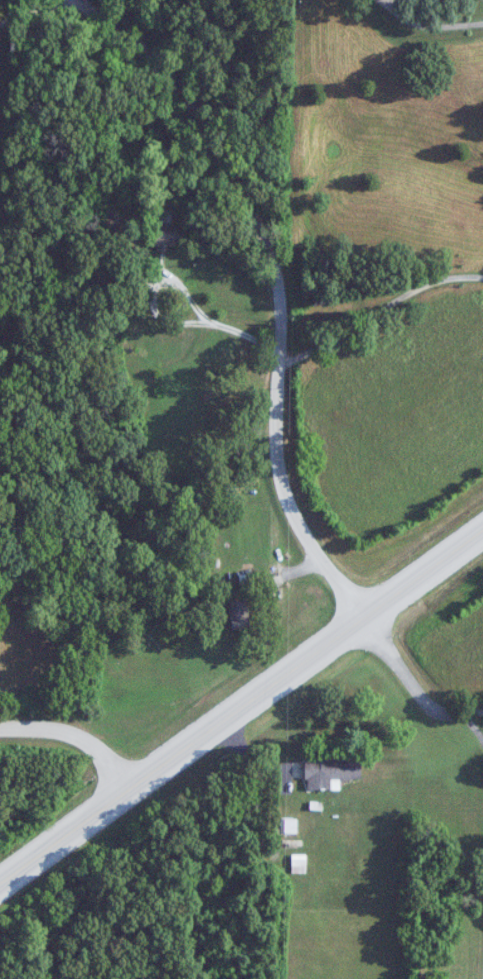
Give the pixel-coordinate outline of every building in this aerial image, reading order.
[(231,629),(249,629),(249,601),(231,601),(231,629)] [(361,758),(306,760),(307,790),(340,789),(340,779),(362,778),(361,758)] [(307,874),(307,855),(293,855),(293,874),(307,874)]
